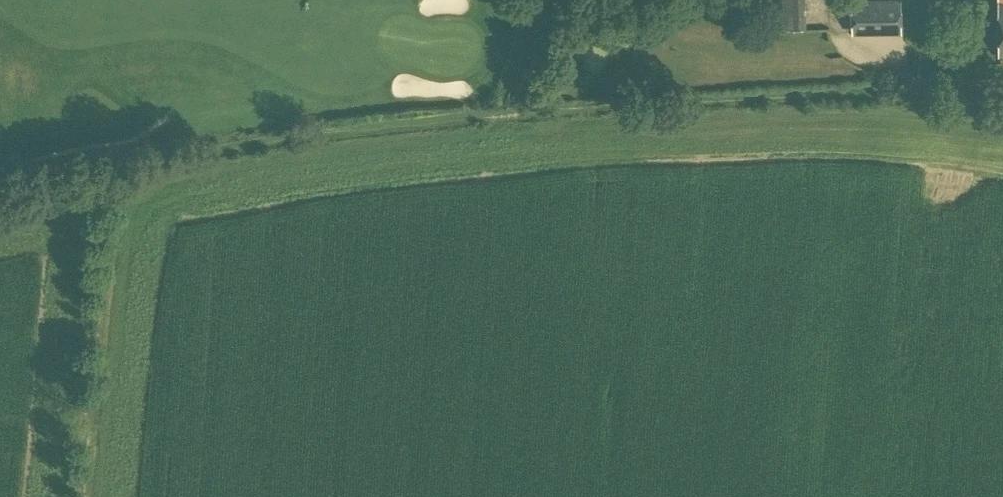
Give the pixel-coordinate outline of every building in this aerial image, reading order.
[(810,25),(809,0),(781,0),(782,26),(810,25)] [(853,32),(901,32),(901,0),(853,0),(853,32)]
